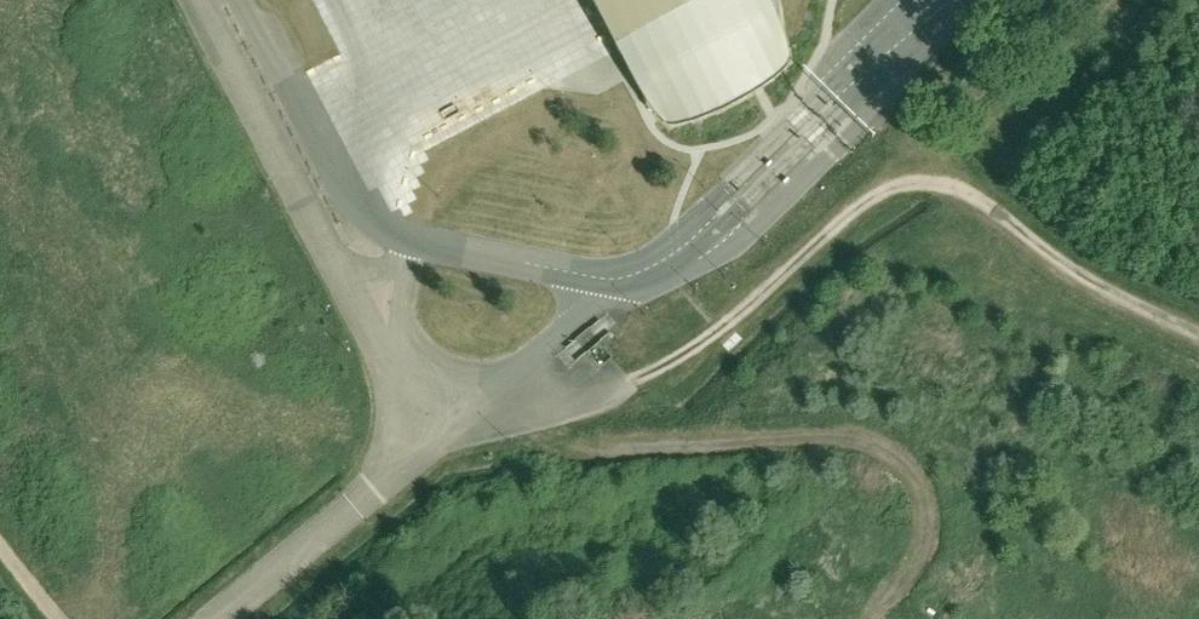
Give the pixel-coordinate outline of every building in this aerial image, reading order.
[(611,47),(614,45),(643,95),(665,120),(784,58),(779,10),(777,0),(586,0),(611,47)]
